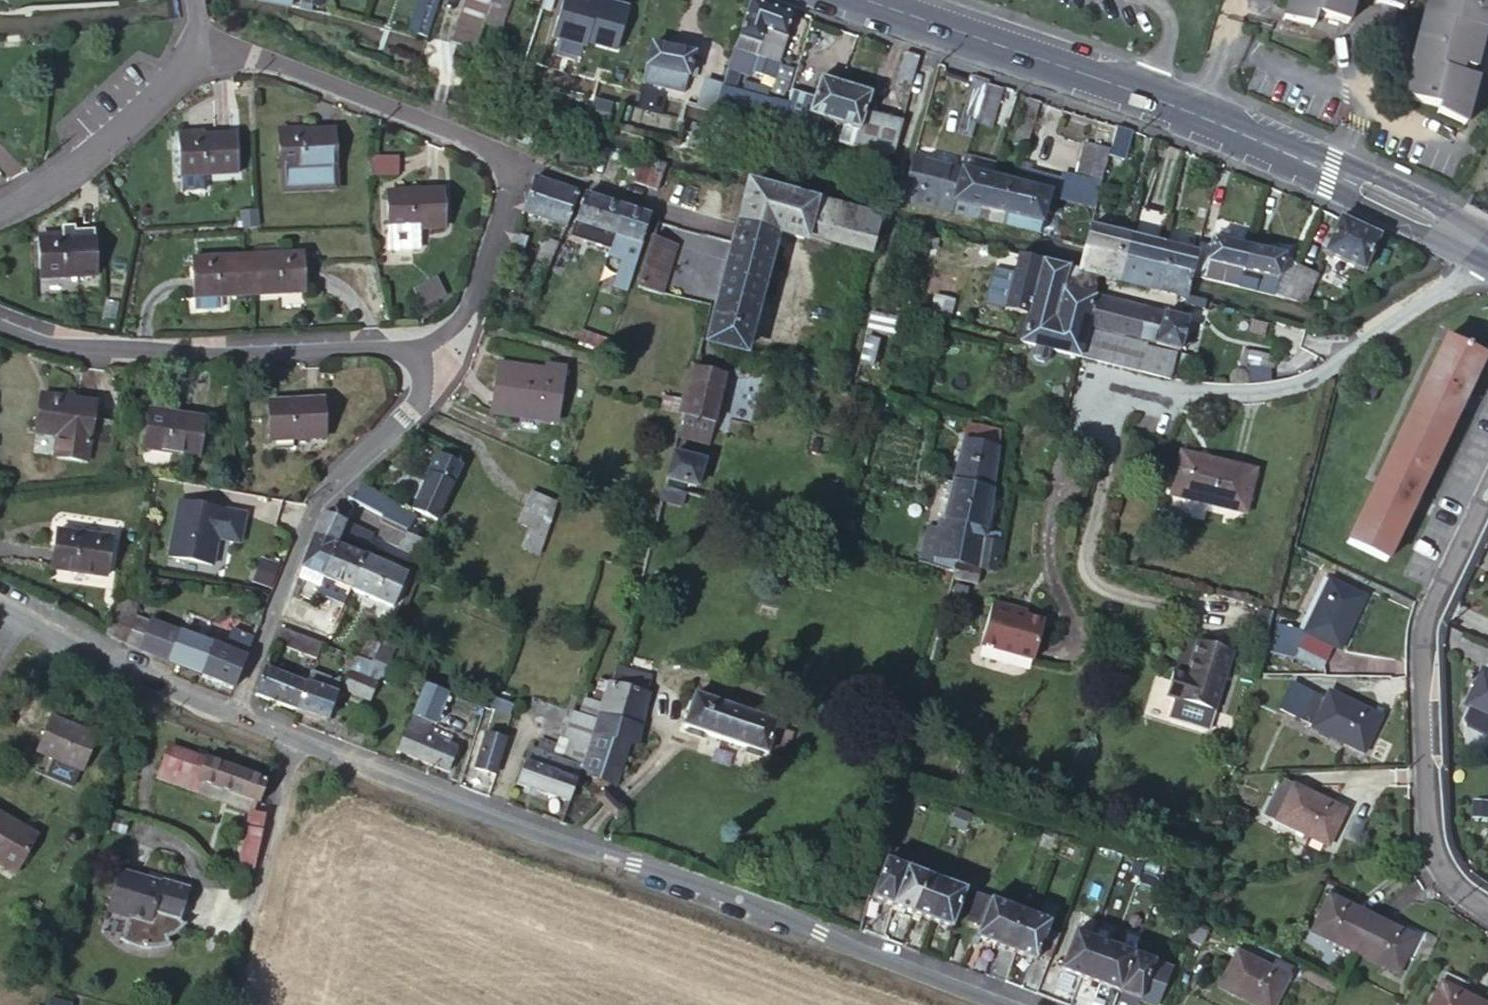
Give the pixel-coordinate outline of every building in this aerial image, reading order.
[(301,4),(318,8),(320,0),(302,0),(301,4)] [(427,37),(439,0),(417,0),(407,31),(427,37)] [(492,0),(464,0),(451,41),(475,50),(484,24),(492,0)] [(508,0),(492,0),(484,24),(500,29),(510,0),(508,0)] [(538,16),(557,23),(565,0),(543,0),(538,16)] [(1311,29),(1344,37),(1354,0),(1287,0),(1282,21),(1311,29)] [(1367,7),(1374,9),(1380,10),(1381,6),(1399,12),(1398,15),(1404,17),(1411,19),(1414,11),(1426,15),(1422,32),(1444,37),(1443,43),(1465,48),(1466,43),(1486,48),(1487,49),(1487,0),(1368,0),(1367,7)] [(768,7),(750,1),(722,87),(715,108),(714,111),(780,128),(787,104),(771,100),(770,103),(742,97),(746,81),(750,82),(752,75),(758,57),(769,60),(768,65),(778,68),(787,39),(785,37),(792,15),(768,7)] [(1380,10),(1374,9),(1372,18),(1401,26),(1404,17),(1398,15),(1399,12),(1381,6),(1380,10)] [(1444,37),(1422,32),(1415,63),(1417,64),(1412,81),(1448,90),(1444,107),(1444,111),(1472,127),(1480,97),(1464,92),(1466,83),(1477,86),(1486,48),(1466,43),(1465,48),(1443,43),(1444,37)] [(693,53),(651,43),(641,83),(684,94),(693,53)] [(912,85),(919,58),(905,54),(897,80),(912,85)] [(774,81),(778,68),(768,65),(769,60),(758,57),(752,75),(774,81)] [(986,84),(987,81),(974,77),(960,122),(974,125),(975,123),(986,84)] [(828,121),(840,86),(819,79),(814,98),(791,90),(787,104),(780,128),(803,134),(809,115),(828,121)] [(698,103),(715,108),(722,87),(705,81),(698,103)] [(1448,90),(1412,81),(1409,93),(1410,95),(1411,97),(1415,99),(1418,100),(1444,107),(1448,90)] [(499,99),(509,101),(513,87),(504,84),(499,99)] [(1003,89),(986,84),(975,123),(992,128),(1003,89)] [(853,146),(894,156),(902,123),(866,113),(870,96),(840,86),(828,121),(837,124),(858,131),(853,146)] [(1024,150),(1040,102),(1028,99),(1026,98),(1012,146),(1024,150)] [(956,136),(970,140),(974,125),(960,122),(956,136)] [(838,142),(853,146),(858,131),(837,124),(836,129),(842,131),(838,142)] [(1128,131),(1117,127),(1111,151),(1122,154),(1128,131)] [(281,192),(316,190),(315,170),(337,168),(334,129),(277,132),(281,192)] [(234,134),(176,137),(178,176),(236,173),(234,134)] [(1061,180),(1056,196),(1056,197),(1093,207),(1108,149),(1087,144),(1082,161),(1080,161),(1074,183),(1061,180)] [(587,147),(558,148),(558,163),(587,163),(587,147)] [(622,160),(598,148),(587,170),(612,183),(622,160)] [(659,190),(668,164),(641,156),(633,181),(659,190)] [(961,171),(989,178),(991,173),(994,165),(965,156),(961,171)] [(386,158),(372,159),(372,177),(387,177),(386,158)] [(902,202),(949,213),(961,171),(913,158),(910,168),(902,202)] [(315,170),(316,190),(339,189),(337,168),(315,170)] [(949,213),(977,219),(979,212),(984,213),(993,180),(990,179),(989,178),(961,171),(949,213)] [(523,213),(565,227),(567,223),(578,193),(534,178),(523,213)] [(996,180),(993,180),(984,213),(979,212),(977,219),(1005,226),(1017,186),(1014,185),(996,180)] [(1005,226),(1038,234),(1045,210),(1049,194),(1017,186),(1005,226)] [(750,187),(735,243),(708,341),(743,350),(775,233),(804,240),(805,235),(870,251),(879,220),(750,187)] [(388,230),(411,230),(443,229),(441,190),(386,192),(388,230)] [(570,236),(609,248),(610,247),(623,209),(583,195),(570,236)] [(1133,237),(1129,236),(1117,283),(1149,290),(1161,243),(1158,243),(1165,214),(1141,208),(1133,237)] [(615,281),(628,285),(650,218),(623,209),(610,247),(623,251),(615,281)] [(1359,229),(1338,219),(1323,253),(1361,272),(1378,238),(1359,229)] [(1129,236),(1090,225),(1081,257),(1079,267),(1067,265),(1061,287),(1083,292),(1086,275),(1097,278),(1117,283),(1129,236)] [(411,237),(411,230),(388,230),(389,250),(418,249),(417,236),(411,237)] [(516,234),(509,253),(520,256),(525,238),(516,234)] [(93,237),(38,240),(40,279),(95,276),(93,237)] [(676,246),(653,238),(638,287),(661,293),(676,246)] [(536,261),(548,266),(557,245),(545,239),(536,261)] [(1211,239),(1209,245),(1205,264),(1207,265),(1203,279),(1238,287),(1248,249),(1211,239)] [(1197,253),(1161,243),(1149,290),(1186,298),(1188,287),(1191,276),(1197,253)] [(1209,245),(1199,243),(1197,253),(1191,276),(1203,279),(1207,265),(1205,264),(1209,245)] [(1283,258),(1248,249),(1238,287),(1273,295),(1283,258)] [(1040,258),(1017,253),(1004,310),(1026,315),(1040,258)] [(301,254),(246,256),(248,296),(303,293),(301,254)] [(246,256),(245,256),(193,259),(194,299),(248,296),(246,256)] [(1067,265),(1040,258),(1026,315),(1020,343),(1036,347),(1051,351),(1170,380),(1176,354),(1085,330),(1086,328),(1093,296),(1094,295),(1083,292),(1061,287),(1067,265)] [(1291,260),(1283,258),(1273,295),(1283,297),(1295,266),(1291,260)] [(1295,267),(1295,266),(1283,297),(1303,302),(1316,277),(1295,267)] [(1086,275),(1083,292),(1094,295),(1097,278),(1086,275)] [(439,281),(415,290),(422,307),(446,297),(439,281)] [(1105,316),(1109,300),(1093,296),(1086,328),(1102,332),(1105,316)] [(1148,310),(1109,300),(1105,316),(1145,326),(1148,310)] [(1161,314),(1148,310),(1145,326),(1141,342),(1154,345),(1161,314)] [(896,319),(872,313),(859,364),(872,367),(881,335),(891,338),(896,319)] [(1154,345),(1179,352),(1186,321),(1161,314),(1154,345)] [(1145,326),(1105,316),(1102,332),(1141,342),(1145,326)] [(577,343),(607,353),(611,340),(582,330),(577,343)] [(1485,359),(1444,340),(1346,544),(1385,563),(1485,359)] [(1051,351),(1036,347),(1033,358),(1037,363),(1042,365),(1048,361),(1051,351)] [(1274,357),(1249,352),(1247,364),(1271,369),(1274,357)] [(543,372),(496,365),(490,416),(556,424),(564,368),(545,365),(543,372)] [(725,377),(693,369),(676,438),(707,446),(711,431),(725,377)] [(95,403),(39,394),(33,434),(58,438),(55,458),(86,463),(89,449),(109,452),(114,422),(93,419),(95,403)] [(322,399),(267,402),(270,440),(325,437),(322,399)] [(203,417),(148,409),(143,446),(198,455),(203,417)] [(969,423),(953,482),(990,491),(1000,431),(969,423)] [(672,454),(663,489),(681,494),(684,485),(697,488),(703,462),(672,454)] [(461,468),(436,457),(428,474),(452,485),(461,468)] [(1219,468),(1180,459),(1171,495),(1243,513),(1253,472),(1221,463),(1219,468)] [(452,485),(428,474),(411,508),(435,520),(452,485)] [(953,482),(940,528),(932,557),(954,563),(976,568),(978,562),(982,541),(990,491),(953,482)] [(402,509),(361,486),(347,498),(380,514),(380,517),(395,525),(402,509)] [(663,489),(660,501),(679,507),(683,494),(681,494),(663,489)] [(556,504),(532,493),(518,524),(545,537),(556,504)] [(211,564),(216,538),(236,542),(239,537),(243,519),(242,513),(177,501),(167,555),(211,564)] [(351,528),(325,517),(322,516),(313,538),(332,546),(342,550),(351,528)] [(929,525),(919,563),(930,566),(932,557),(940,528),(929,525)] [(374,538),(351,528),(342,550),(362,558),(363,556),(364,553),(365,551),(366,550),(367,549),(369,550),(374,538)] [(111,539),(56,531),(50,568),(105,577),(111,539)] [(397,549),(419,559),(425,543),(404,532),(397,549)] [(332,546),(313,538),(301,570),(309,573),(318,577),(322,579),(331,557),(329,555),(332,546)] [(978,562),(996,565),(1000,544),(982,541),(978,562)] [(331,557),(322,579),(323,579),(350,590),(364,558),(362,558),(342,550),(332,546),(329,555),(331,557)] [(932,557),(930,566),(952,573),(954,563),(932,557)] [(364,558),(350,590),(392,608),(405,576),(365,559),(364,558)] [(976,568),(980,570),(995,572),(996,565),(978,562),(976,568)] [(952,573),(951,579),(976,586),(980,570),(976,568),(954,563),(952,573)] [(315,583),(318,577),(309,573),(307,580),(315,583)] [(317,592),(344,604),(350,590),(323,579),(317,592)] [(1269,651),(1282,654),(1285,645),(1298,649),(1299,648),(1327,661),(1333,648),(1340,651),(1365,597),(1329,580),(1305,632),(1276,624),(1269,651)] [(119,596),(115,608),(135,617),(136,603),(119,596)] [(291,600),(285,618),(329,636),(335,622),(304,609),(305,606),(291,600)] [(1013,611),(990,605),(978,649),(1032,663),(1042,624),(1012,615),(1013,611)] [(115,608),(104,633),(124,642),(135,617),(115,608)] [(151,614),(138,648),(200,673),(200,674),(235,688),(254,639),(231,629),(224,648),(155,621),(156,616),(151,614)] [(1273,620),(1262,616),(1257,637),(1268,639),(1273,620)] [(275,644),(314,659),(321,644),(281,628),(275,644)] [(379,645),(382,639),(370,634),(360,659),(371,663),(379,645)] [(1230,653),(1194,644),(1184,679),(1172,676),(1166,700),(1213,712),(1230,653)] [(393,652),(379,645),(371,663),(360,659),(356,657),(342,690),(368,701),(377,677),(381,678),(393,652)] [(1285,645),(1282,654),(1294,657),(1298,649),(1285,645)] [(1298,649),(1294,657),(1294,659),(1321,672),(1327,661),(1299,648),(1298,649)] [(651,678),(616,666),(614,676),(649,686),(651,678)] [(255,694),(295,709),(305,683),(265,668),(255,694)] [(1485,670),(1469,705),(1487,714),(1487,672),(1485,670)] [(305,683),(295,709),(324,721),(339,682),(310,671),(305,683)] [(585,748),(580,767),(578,772),(614,785),(625,744),(635,747),(648,694),(647,693),(649,686),(614,676),(612,682),(607,682),(604,693),(585,748)] [(1325,698),(1293,683),(1280,709),(1311,725),(1311,727),(1364,753),(1380,718),(1328,692),(1325,698)] [(447,772),(457,750),(427,737),(434,722),(437,723),(449,695),(425,686),(398,751),(447,772)] [(562,740),(566,742),(585,748),(604,693),(595,690),(591,700),(583,698),(577,714),(571,712),(562,740)] [(778,724),(693,695),(682,726),(687,729),(686,733),(701,738),(703,733),(748,749),(747,754),(760,759),(762,753),(767,755),(778,724)] [(13,707),(0,702),(0,718),(7,720),(13,707)] [(82,771),(96,736),(50,716),(35,752),(52,759),(45,776),(71,787),(78,769),(82,771)] [(475,769),(495,775),(506,740),(487,733),(475,769)] [(518,784),(568,802),(573,787),(575,781),(578,772),(580,767),(560,760),(552,757),(555,745),(539,740),(535,751),(529,749),(518,784)] [(566,742),(560,760),(580,767),(585,748),(566,742)] [(161,781),(173,747),(166,745),(155,779),(161,781)] [(161,781),(193,792),(197,780),(205,758),(173,747),(161,781)] [(257,802),(266,781),(205,758),(197,780),(257,802)] [(193,792),(249,812),(254,813),(254,811),(257,802),(197,780),(193,792)] [(1346,810),(1292,784),(1288,793),(1277,787),(1264,816),(1329,846),(1346,810)] [(249,812),(232,893),(247,897),(264,814),(254,811),(254,813),(249,812)] [(39,836),(0,813),(0,863),(17,873),(39,836)] [(869,899),(891,907),(905,869),(910,855),(889,847),(869,899)] [(905,869),(891,907),(912,915),(927,877),(925,877),(905,869)] [(183,926),(193,895),(165,886),(164,890),(148,885),(148,883),(123,875),(110,916),(132,923),(125,944),(127,946),(130,948),(137,951),(144,953),(156,954),(163,953),(172,950),(169,943),(171,943),(180,938),(188,930),(183,926)] [(927,877),(912,915),(929,921),(944,884),(925,877),(927,877)] [(944,884),(929,921),(951,929),(965,891),(944,884)] [(995,947),(1010,910),(981,898),(976,897),(966,919),(979,925),(974,938),(982,942),(995,947)] [(1310,933),(1354,953),(1370,918),(1326,898),(1310,933)] [(1014,954),(1028,917),(1010,910),(995,947),(1014,954)] [(1048,924),(1028,917),(1014,954),(1035,961),(1048,924)] [(1370,918),(1354,953),(1398,973),(1414,939),(1370,918)] [(1193,922),(1191,927),(1207,935),(1209,930),(1193,922)] [(1207,935),(1191,927),(1184,940),(1201,949),(1207,935)] [(1118,994),(1133,956),(1073,933),(1059,970),(1118,994)] [(980,948),(982,942),(974,938),(972,938),(969,944),(980,948)] [(1236,952),(1218,989),(1251,1004),(1275,1004),(1288,978),(1236,952)] [(1153,964),(1133,956),(1118,994),(1138,1002),(1153,964)] [(1153,964),(1138,1002),(1147,1004),(1154,1004),(1168,969),(1153,964)] [(1483,1004),(1440,985),(1431,1004),(1483,1004)]
